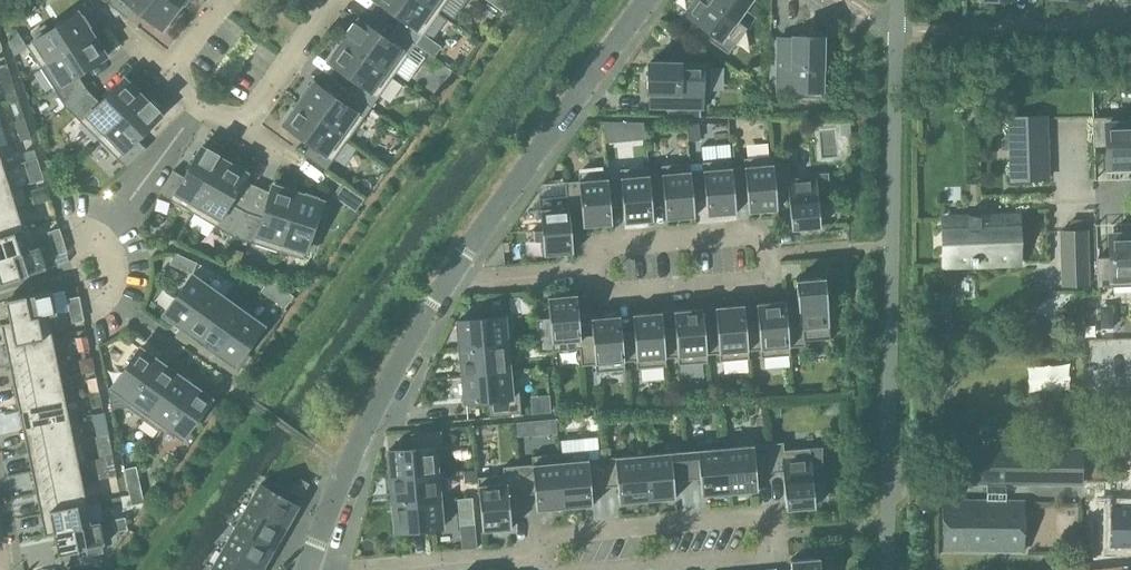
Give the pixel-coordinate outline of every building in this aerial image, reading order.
[(178,8),(168,0),(106,0),(106,1),(127,18),(135,8),(164,31),(176,16),(173,13),(178,8)] [(401,18),(394,28),(416,44),(438,14),(419,0),(376,0),(401,18)] [(448,0),(419,0),(438,14),(448,0)] [(686,14),(698,22),(693,29),(728,54),(747,28),(736,19),(750,0),(696,0),(686,14)] [(44,65),(48,62),(47,61),(92,34),(88,28),(91,26),(83,15),(81,16),(78,12),(48,30),(44,24),(31,33),(35,38),(27,43),(41,66),(44,65)] [(344,40),(393,76),(416,44),(394,28),(387,38),(359,19),(356,23),(353,21),(346,32),(348,34),(344,40)] [(18,31),(10,41),(15,56),(28,48),(18,31)] [(65,106),(87,89),(78,74),(109,54),(98,38),(96,40),(92,34),(47,61),(48,62),(61,83),(53,88),(65,106)] [(779,38),(778,90),(793,90),(793,98),(822,98),(823,36),(793,36),(793,39),(779,38)] [(371,107),(393,76),(344,40),(340,46),(337,44),(326,60),(356,81),(349,91),(371,107)] [(1,80),(11,77),(7,63),(0,65),(0,78),(1,80)] [(711,64),(649,63),(648,92),(651,92),(651,106),(702,108),(702,100),(702,93),(711,93),(711,64)] [(99,101),(87,89),(65,106),(99,140),(142,97),(137,92),(140,90),(126,76),(99,101)] [(16,92),(11,77),(1,80),(5,95),(16,92)] [(299,103),(348,139),(371,107),(349,91),(341,101),(314,82),(311,86),(308,84),(300,95),(303,97),(299,103)] [(10,99),(16,120),(24,117),(18,96),(10,99)] [(99,140),(126,167),(146,148),(137,139),(161,116),(157,112),(159,109),(150,100),(147,102),(142,97),(99,140)] [(325,170),(348,139),(299,103),(295,109),(292,107),(281,123),(310,144),(303,154),(325,170)] [(1010,118),(1012,180),(1047,179),(1045,116),(1010,118)] [(1130,168),(1130,116),(1092,117),(1093,147),(1107,146),(1108,169),(1130,168)] [(20,141),(31,138),(24,117),(16,120),(14,121),(20,141)] [(617,141),(615,122),(604,122),(606,142),(617,141)] [(839,123),(841,135),(850,134),(849,122),(839,123)] [(688,140),(700,139),(699,125),(687,125),(688,140)] [(160,194),(193,213),(223,160),(217,157),(219,154),(207,147),(206,150),(201,147),(184,176),(173,170),(160,194)] [(28,160),(28,161),(37,158),(34,149),(24,152),(26,161),(28,160)] [(749,212),(777,210),(772,155),(744,158),(744,166),(732,167),(731,159),(736,213),(737,213),(735,196),(747,195),(749,212)] [(776,193),(788,192),(792,229),(821,227),(818,200),(829,200),(827,175),(790,178),(789,162),(773,163),(773,155),(772,155),(777,210),(778,210),(776,193)] [(43,176),(37,158),(28,161),(24,162),(31,182),(44,178),(43,176)] [(690,163),(694,217),(695,217),(694,200),(706,199),(707,216),(736,213),(731,159),(702,162),(703,170),(691,171),(690,163)] [(193,213),(234,237),(245,211),(230,202),(248,171),(231,161),(230,164),(223,160),(193,213)] [(666,220),(694,217),(690,163),(661,165),(662,173),(650,174),(649,166),(648,166),(653,221),(654,221),(653,203),(664,202),(666,220)] [(607,170),(612,224),(613,224),(611,207),(623,206),(625,223),(653,221),(648,166),(620,169),(621,177),(608,178),(608,170),(607,170)] [(11,189),(4,169),(0,170),(0,192),(11,189)] [(583,227),(612,224),(607,170),(579,173),(579,180),(565,182),(566,195),(567,207),(568,206),(569,211),(570,211),(582,210),(583,227)] [(262,217),(245,211),(234,237),(279,250),(298,193),(291,191),(292,188),(274,182),(262,217)] [(349,189),(341,184),(333,195),(341,201),(349,189)] [(43,187),(34,190),(38,202),(47,198),(43,187)] [(17,209),(11,189),(0,192),(0,215),(17,209)] [(298,193),(279,250),(304,258),(307,248),(314,250),(319,235),(312,233),(322,201),(317,200),(318,197),(306,192),(304,196),(298,193)] [(573,253),(570,211),(569,211),(568,206),(567,207),(566,195),(539,198),(542,228),(533,229),(534,240),(543,239),(544,255),(573,253)] [(24,230),(23,229),(17,209),(0,215),(0,237),(24,230)] [(944,264),(1019,262),(1018,217),(978,218),(978,219),(970,219),(969,214),(967,214),(968,219),(943,219),(944,264)] [(38,248),(37,247),(31,226),(23,229),(24,230),(0,237),(0,260),(38,248)] [(52,230),(55,242),(63,240),(60,228),(52,230)] [(1088,271),(1087,231),(1060,231),(1061,272),(1088,271)] [(1110,234),(1110,257),(1097,257),(1098,286),(1130,286),(1130,234),(1110,234)] [(59,254),(67,251),(63,240),(55,242),(59,254)] [(0,283),(46,269),(39,246),(37,247),(38,248),(0,260),(0,282),(0,283)] [(170,264),(181,269),(186,258),(175,253),(170,264)] [(192,274),(197,262),(186,258),(181,269),(192,274)] [(164,314),(182,326),(210,287),(192,275),(164,314)] [(804,341),(831,339),(825,277),(796,279),(799,317),(788,318),(786,301),(785,301),(789,355),(790,355),(790,347),(805,346),(804,341)] [(269,297),(278,284),(270,279),(261,291),(269,297)] [(286,291),(278,284),(269,297),(277,303),(286,291)] [(182,326),(200,339),(228,300),(210,287),(182,326)] [(6,301),(10,321),(11,323),(48,315),(48,316),(57,314),(52,291),(6,301)] [(286,291),(277,303),(284,308),(293,295),(286,291)] [(581,365),(582,365),(580,336),(581,336),(577,294),(548,297),(550,318),(536,319),(538,331),(551,330),(552,340),(553,351),(555,351),(554,343),(579,341),(581,365)] [(941,309),(941,295),(926,296),(926,309),(941,309)] [(67,299),(70,311),(82,308),(79,296),(67,299)] [(200,339),(217,352),(246,312),(228,300),(200,339)] [(761,358),(789,355),(785,301),(757,303),(758,320),(746,321),(745,304),(743,304),(748,359),(749,359),(748,351),(761,350),(761,358)] [(715,307),(717,324),(705,325),(703,308),(702,308),(707,362),(708,362),(707,354),(719,353),(720,361),(748,359),(743,304),(715,307)] [(82,308),(70,311),(72,323),(84,320),(82,308)] [(679,365),(707,362),(702,308),(674,311),(675,328),(664,329),(662,312),(661,312),(666,366),(666,358),(678,357),(679,365)] [(264,325),(246,312),(217,352),(235,365),(264,325)] [(638,369),(666,366),(661,312),(633,314),(634,331),(622,332),(621,315),(620,315),(624,370),(625,370),(624,362),(637,361),(638,369)] [(6,346),(52,336),(48,316),(48,315),(11,323),(10,321),(1,323),(6,346)] [(591,318),(593,335),(581,336),(580,336),(582,365),(596,364),(596,372),(624,370),(620,315),(591,318)] [(458,320),(460,348),(515,344),(512,316),(458,320)] [(538,331),(538,341),(552,340),(551,330),(538,331)] [(86,335),(76,337),(79,352),(89,350),(86,335)] [(6,346),(10,366),(56,357),(52,336),(6,346)] [(553,351),(552,340),(538,341),(539,352),(553,351)] [(463,375),(517,370),(517,369),(509,370),(507,345),(515,344),(460,348),(463,375)] [(108,387),(110,400),(123,397),(125,395),(130,399),(130,400),(158,361),(140,348),(112,386),(108,387)] [(10,366),(14,387),(61,378),(56,357),(10,366)] [(92,357),(78,360),(81,373),(85,373),(95,371),(92,357)] [(125,395),(123,397),(110,400),(112,408),(125,406),(143,419),(175,374),(158,361),(130,400),(130,399),(125,395)] [(463,375),(465,402),(489,400),(491,415),(521,412),(517,370),(463,375)] [(91,393),(100,391),(99,391),(95,371),(85,373),(90,393),(91,393)] [(175,374),(143,419),(161,432),(166,425),(165,424),(193,386),(175,374)] [(14,387),(19,408),(65,399),(61,378),(14,387)] [(193,386),(165,424),(166,425),(183,438),(211,399),(193,386)] [(100,391),(91,393),(94,407),(102,405),(100,391)] [(70,420),(69,418),(65,399),(19,408),(23,429),(70,420)] [(781,414),(780,404),(766,406),(767,416),(781,414)] [(104,413),(93,415),(97,436),(108,434),(106,426),(104,413)] [(69,418),(70,420),(23,429),(27,450),(82,439),(77,417),(69,418)] [(591,430),(599,430),(598,418),(590,419),(591,430)] [(516,422),(518,437),(531,436),(530,421),(516,422)] [(437,472),(435,448),(443,448),(441,430),(411,433),(412,448),(388,450),(391,477),(445,473),(445,472),(437,472)] [(111,450),(108,434),(108,435),(96,437),(100,453),(111,450)] [(562,453),(560,454),(565,508),(593,505),(591,488),(604,487),(602,458),(599,458),(597,437),(561,440),(562,453)] [(27,450),(32,471),(78,462),(78,463),(86,461),(82,439),(27,450)] [(702,496),(730,493),(724,439),(696,442),(697,450),(684,451),(687,480),(700,479),(702,496)] [(726,439),(724,439),(730,493),(758,491),(756,474),(770,473),(767,443),(727,447),(726,439)] [(786,509),(815,506),(813,479),(822,478),(824,446),(784,450),(783,442),(767,443),(770,473),(783,471),(786,509)] [(1081,484),(1082,449),(974,448),(974,483),(987,483),(987,501),(944,500),(943,550),(1024,551),(1024,501),(1006,501),(1006,484),(1081,484)] [(674,481),(687,480),(684,451),(643,454),(647,501),(675,498),(674,481)] [(532,464),(519,465),(522,494),(535,493),(537,510),(565,508),(560,454),(532,456),(532,464)] [(643,454),(602,458),(604,487),(618,486),(619,503),(647,501),(643,454)] [(32,471),(36,492),(83,482),(78,463),(78,462),(32,471)] [(106,478),(116,476),(113,462),(103,464),(106,478)] [(519,465),(503,467),(504,475),(478,477),(483,531),(512,529),(509,496),(522,494),(519,465)] [(124,469),(127,481),(139,478),(136,466),(124,469)] [(478,480),(477,470),(464,471),(465,481),(478,480)] [(393,504),(448,499),(445,473),(391,477),(393,504)] [(142,490),(139,478),(127,481),(129,493),(142,490)] [(299,478),(291,492),(301,497),(310,483),(299,478)] [(40,513),(87,503),(83,482),(36,492),(40,513)] [(296,506),(297,505),(260,484),(259,485),(260,486),(248,507),(284,527),(296,506)] [(129,493),(130,495),(132,505),(144,502),(142,490),(129,493)] [(457,498),(460,525),(475,524),(473,497),(457,498)] [(393,504),(396,532),(442,528),(440,501),(448,500),(448,499),(393,504)] [(87,503),(40,513),(45,535),(54,533),(54,532),(91,524),(91,523),(87,503)] [(1111,506),(1111,508),(1113,508),(1112,545),(1110,545),(1110,546),(1130,547),(1130,507),(1111,506)] [(248,507),(236,528),(272,548),(284,527),(248,507)] [(125,517),(113,520),(116,532),(126,530),(128,529),(128,528),(125,517)] [(104,553),(102,545),(105,545),(100,521),(91,523),(91,524),(54,532),(54,533),(59,555),(86,549),(88,556),(104,553)] [(236,528),(224,548),(260,569),(272,548),(236,528)] [(213,569),(214,569),(259,569),(260,569),(224,548),(213,569)] [(820,557),(791,559),(791,569),(821,569),(820,557)]
